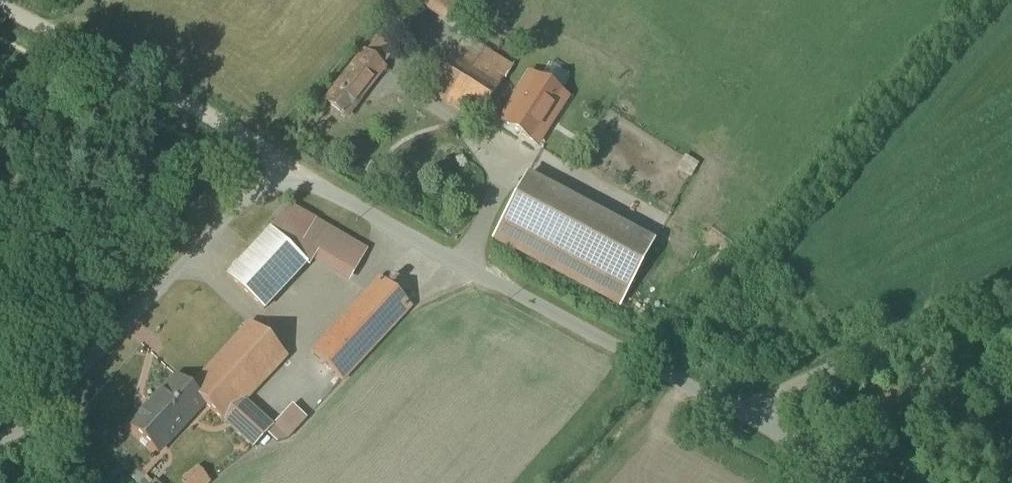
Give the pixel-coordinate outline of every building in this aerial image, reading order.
[(446,23),(461,3),(456,0),(415,0),(446,23)] [(514,72),(466,40),(428,98),(477,131),(491,110),(553,151),(583,106),(519,64),(514,72)] [(349,122),(389,69),(366,52),(326,105),(349,122)] [(620,313),(658,243),(534,176),(496,246),(620,313)] [(236,277),(274,311),(322,258),(360,275),(371,253),(320,229),(314,236),(294,218),(236,277)] [(386,280),(316,356),(350,388),(421,312),(386,280)] [(298,364),(254,326),(195,394),(171,373),(125,425),(159,455),(204,404),(250,445),(272,420),(259,408),(298,364)] [(310,422),(299,410),(279,430),(290,442),(310,422)]
